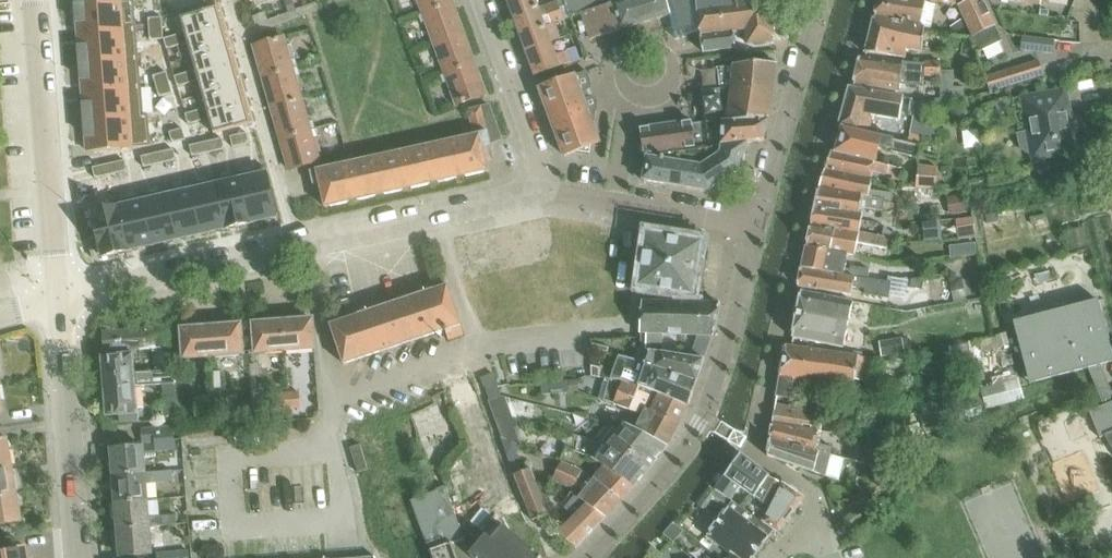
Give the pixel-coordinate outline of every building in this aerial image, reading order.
[(107,3),(76,5),(78,35),(137,31),(135,1),(119,2),(119,0),(107,1),(107,3)] [(285,2),(289,13),(296,10),(293,0),(290,0),(285,2)] [(427,11),(427,12),(453,3),(452,0),(419,0),(421,5),(424,4),(427,11)] [(535,0),(515,0),(508,3),(517,27),(560,11),(557,3),(538,9),(535,0)] [(572,16),(572,17),(581,14),(580,13),(586,11),(583,0),(566,0),(572,16)] [(583,13),(591,40),(670,16),(677,39),(700,32),(696,0),(619,0),(618,0),(602,6),(586,11),(583,13)] [(586,11),(602,6),(600,0),(583,0),(586,11)] [(700,32),(703,53),(736,49),(734,31),(746,29),(749,44),(775,41),(769,0),(696,0),(700,32)] [(874,17),(919,27),(923,28),(930,29),(935,5),(923,3),(906,0),(878,0),(874,17)] [(994,26),(981,0),(955,0),(955,5),(958,7),(980,52),(1001,41),(994,26)] [(427,21),(435,44),(464,34),(453,3),(427,12),(427,11),(418,15),(422,23),(427,21)] [(185,33),(175,36),(178,47),(188,44),(190,43),(188,38),(226,27),(220,7),(181,18),(185,33)] [(560,11),(517,27),(526,52),(551,43),(561,39),(555,23),(563,20),(560,11)] [(256,16),(253,17),(256,25),(268,20),(265,13),(256,16)] [(923,28),(919,27),(874,17),(865,53),(904,59),(906,50),(920,52),(923,28)] [(162,18),(149,19),(149,30),(163,29),(162,18)] [(962,19),(950,27),(955,34),(966,26),(962,19)] [(190,43),(188,44),(192,57),(231,46),(226,27),(188,38),(190,43)] [(163,29),(149,30),(150,41),(164,40),(163,29)] [(137,31),(78,35),(80,64),(139,59),(137,31)] [(447,64),(450,73),(475,64),(464,34),(435,44),(443,65),(447,64)] [(175,36),(164,40),(167,50),(178,47),(175,36)] [(254,44),(263,76),(289,68),(289,67),(296,65),(294,60),(291,61),(284,36),(254,44)] [(1051,54),(1052,42),(1022,38),(1021,51),(1051,54)] [(556,56),(551,43),(526,52),(535,77),(570,64),(566,52),(556,56)] [(196,71),(185,74),(189,84),(199,82),(200,81),(199,76),(236,65),(231,46),(192,57),(196,71)] [(923,87),(924,66),(901,64),(901,62),(859,58),(852,85),(898,91),(899,84),(923,87)] [(139,59),(80,64),(83,93),(142,88),(139,59)] [(1039,60),(986,76),(990,90),(1043,74),(1039,60)] [(939,62),(924,62),(925,78),(941,78),(941,70),(940,70),(939,62)] [(486,94),(475,64),(450,73),(453,81),(449,83),(458,105),(486,94)] [(200,81),(199,82),(202,95),(242,84),(236,65),(199,76),(200,81)] [(299,75),(296,65),(289,67),(289,68),(263,76),(273,107),(302,98),(296,76),(299,75)] [(718,89),(702,91),(706,123),(722,121),(769,119),(773,92),(778,65),(735,66),(716,68),(718,89)] [(953,70),(941,70),(941,78),(941,91),(941,100),(941,106),(963,98),(963,86),(953,86),(953,70)] [(574,77),(539,89),(564,156),(575,152),(589,155),(590,155),(591,146),(599,143),(594,130),(596,115),(596,111),(597,112),(598,102),(598,101),(597,99),(596,99),(595,98),(594,98),(593,97),(591,97),(590,97),(589,98),(587,92),(588,91),(589,91),(590,90),(591,89),(591,88),(592,87),(592,86),(592,85),(591,83),(587,72),(574,77)] [(167,73),(153,76),(157,87),(170,83),(167,73)] [(185,74),(175,77),(178,88),(189,84),(185,74)] [(170,83),(157,87),(160,97),(173,94),(170,83)] [(207,109),(196,112),(199,122),(210,119),(211,119),(210,113),(247,103),(242,84),(202,95),(207,109)] [(142,88),(83,93),(85,121),(144,117),(142,88)] [(841,127),(841,128),(868,134),(872,115),(900,121),(903,99),(848,89),(838,126),(841,127)] [(1031,131),(1017,134),(1019,142),(1020,146),(1022,148),(1024,151),(1028,153),(1032,154),(1035,153),(1036,159),(1072,152),(1061,89),(1021,96),(1023,115),(1028,115),(1031,131)] [(309,121),(302,98),(273,107),(282,138),(315,128),(312,120),(309,121)] [(1013,100),(996,104),(997,111),(1002,115),(1005,114),(1003,108),(1014,105),(1013,100)] [(247,103),(210,113),(211,119),(210,119),(214,134),(253,123),(247,103)] [(489,104),(468,109),(474,134),(480,133),(488,131),(490,143),(503,140),(489,104)] [(910,104),(910,117),(912,117),(912,116),(924,116),(923,116),(923,111),(924,104),(910,104)] [(196,112),(186,115),(189,125),(199,122),(196,112)] [(835,147),(834,154),(874,162),(878,148),(889,151),(889,153),(918,160),(922,146),(920,145),(922,137),(934,140),(939,119),(924,116),(912,116),(912,117),(913,117),(910,133),(909,133),(907,143),(883,137),(868,134),(841,128),(839,135),(835,137),(833,144),(835,147)] [(144,117),(85,121),(87,151),(146,146),(144,117)] [(693,124),(692,124),(695,151),(709,149),(749,142),(764,140),(769,119),(722,121),(706,123),(699,123),(693,124)] [(693,121),(666,125),(670,154),(695,151),(692,124),(693,124),(693,121)] [(646,157),(646,158),(663,159),(663,155),(670,154),(666,125),(640,128),(643,155),(647,155),(647,157),(646,157)] [(317,136),(315,128),(282,138),(291,169),(320,161),(314,137),(317,136)] [(183,129),(170,133),(173,143),(186,139),(183,129)] [(247,133),(230,137),(233,148),(250,144),(247,133)] [(474,134),(453,139),(461,176),(489,170),(483,148),(480,133),(474,134)] [(223,139),(206,142),(209,153),(225,149),(223,139)] [(453,139),(426,145),(434,182),(461,176),(453,139)] [(206,142),(190,146),(193,157),(209,153),(206,142)] [(742,170),(749,142),(709,149),(695,151),(670,154),(663,155),(663,159),(646,158),(642,181),(708,192),(742,170)] [(426,145),(399,151),(407,188),(434,182),(426,145)] [(174,150),(158,153),(160,164),(176,160),(174,150)] [(399,151),(371,157),(380,195),(407,188),(399,151)] [(158,153),(141,157),(144,168),(160,164),(158,153)] [(830,153),(823,172),(857,176),(856,183),(870,184),(872,172),(892,177),(891,182),(898,183),(901,171),(874,164),(874,162),(834,154),(830,153)] [(371,157),(344,164),(353,201),(380,195),(371,157)] [(125,160),(109,164),(112,175),(128,171),(125,160)] [(109,164),(93,168),(95,178),(112,175),(109,164)] [(325,207),(353,201),(344,164),(311,171),(314,184),(320,183),(325,207)] [(937,168),(917,167),(915,189),(935,191),(937,168)] [(823,172),(818,188),(862,196),(867,197),(884,200),(883,202),(892,203),(893,195),(869,191),(870,184),(856,183),(857,176),(823,172)] [(267,173),(240,179),(250,224),(277,218),(267,173)] [(240,179),(216,184),(226,229),(250,224),(240,179)] [(216,184),(192,190),(202,235),(226,229),(216,184)] [(858,214),(859,208),(882,212),(883,202),(884,200),(867,197),(862,196),(818,188),(814,208),(861,217),(861,214),(858,214)] [(192,190),(167,196),(177,240),(202,235),(192,190)] [(167,196),(143,201),(153,246),(177,240),(167,196)] [(951,216),(969,213),(967,196),(948,198),(951,216)] [(143,201),(119,206),(129,251),(153,246),(143,201)] [(119,206),(92,212),(96,229),(94,230),(97,242),(98,241),(102,257),(129,251),(119,206)] [(814,208),(810,225),(858,234),(859,228),(861,217),(814,208)] [(997,216),(987,218),(988,224),(998,223),(997,216)] [(960,218),(960,237),(977,237),(977,218),(960,218)] [(885,249),(888,240),(858,234),(810,225),(805,247),(847,255),(853,256),(857,244),(885,249)] [(515,230),(456,243),(462,269),(521,255),(515,230)] [(646,232),(637,288),(696,297),(698,282),(705,283),(709,259),(702,258),(705,241),(646,232)] [(941,232),(924,234),(925,243),(942,241),(941,232)] [(976,244),(963,245),(964,256),(977,255),(976,244)] [(805,247),(800,269),(867,279),(868,274),(869,269),(851,266),(850,271),(845,270),(847,255),(805,247)] [(867,279),(800,269),(796,286),(850,295),(851,288),(866,290),(865,295),(889,299),(891,284),(867,279)] [(911,279),(910,288),(923,290),(925,278),(911,279)] [(961,278),(950,281),(952,292),(963,290),(961,278)] [(447,287),(331,326),(344,365),(445,331),(448,341),(464,336),(447,287)] [(842,348),(850,302),(799,292),(790,338),(842,348)] [(690,303),(690,300),(645,300),(644,303),(643,302),(640,333),(641,334),(641,337),(640,348),(640,351),(662,354),(662,334),(698,335),(712,336),(713,336),(719,304),(690,303)] [(1091,376),(1102,371),(1099,366),(1111,362),(1111,357),(1097,300),(1012,322),(1028,384),(1088,369),(1091,376)] [(313,320),(284,322),(286,351),(315,349),(313,320)] [(257,353),(286,351),(284,322),(255,324),(257,353)] [(242,325),(212,327),(214,355),(244,353),(242,325)] [(162,327),(103,331),(105,352),(106,351),(106,355),(130,354),(129,350),(149,348),(149,350),(163,349),(162,327)] [(185,357),(214,355),(212,327),(183,329),(185,357)] [(1008,333),(996,336),(999,349),(1011,346),(1008,333)] [(698,335),(690,358),(705,359),(712,336),(698,335)] [(641,337),(633,337),(631,346),(640,348),(641,337)] [(903,339),(879,342),(882,357),(905,354),(903,339)] [(866,383),(871,359),(841,355),(784,347),(775,397),(789,399),(791,380),(825,384),(825,381),(852,385),(852,381),(866,383)] [(662,354),(640,351),(638,350),(635,360),(634,363),(654,368),(654,370),(696,383),(705,359),(690,358),(662,354)] [(147,385),(163,383),(174,383),(173,369),(146,371),(146,374),(135,375),(133,356),(130,356),(130,354),(106,355),(107,359),(104,359),(106,388),(135,385),(147,385)] [(618,359),(611,381),(621,381),(687,409),(696,383),(654,370),(654,368),(634,363),(618,359)] [(600,368),(591,366),(591,377),(601,379),(600,368)] [(1102,371),(1091,376),(1104,406),(1089,413),(1100,439),(1104,437),(1105,438),(1111,450),(1111,391),(1110,392),(1102,371)] [(1018,379),(981,390),(987,410),(1024,399),(1018,379)] [(577,380),(568,380),(569,394),(579,393),(577,380)] [(603,381),(597,398),(621,408),(630,412),(638,393),(652,398),(646,414),(678,426),(687,409),(621,381),(611,381),(603,381)] [(567,382),(554,383),(555,393),(568,392),(567,382)] [(166,416),(176,416),(174,383),(163,383),(166,416)] [(135,385),(106,388),(108,415),(120,414),(120,422),(138,421),(137,408),(144,407),(142,385),(135,385)] [(270,385),(252,387),(254,415),(260,414),(261,423),(292,421),(291,409),(290,394),(277,395),(279,409),(272,410),(270,385)] [(498,388),(482,388),(487,399),(501,399),(501,398),(498,388)] [(299,393),(290,394),(291,409),(300,408),(299,393)] [(643,416),(635,430),(668,445),(678,426),(646,414),(652,398),(638,393),(630,412),(643,416)] [(228,414),(227,399),(216,400),(218,415),(228,414)] [(501,399),(487,399),(488,402),(498,432),(510,420),(510,419),(501,399)] [(218,415),(216,400),(206,401),(207,416),(218,415)] [(979,400),(961,405),(966,420),(983,415),(979,400)] [(422,408),(429,427),(448,421),(441,402),(422,408)] [(774,404),(770,424),(800,429),(820,432),(823,412),(774,404)] [(927,416),(923,423),(926,433),(959,424),(954,408),(927,416)] [(515,421),(512,420),(510,420),(498,432),(502,442),(520,448),(520,446),(515,421)] [(668,445),(635,430),(625,425),(615,423),(601,441),(609,447),(612,443),(630,456),(631,454),(649,468),(668,445)] [(820,432),(800,429),(770,424),(768,439),(829,455),(831,449),(818,446),(820,432)] [(111,449),(113,477),(146,474),(146,473),(145,459),(156,458),(155,451),(174,450),(172,427),(142,430),(143,446),(111,449)] [(856,463),(864,439),(853,437),(846,459),(856,463)] [(12,467),(7,439),(0,440),(0,469),(12,467)] [(829,455),(768,439),(765,457),(840,481),(845,459),(842,458),(829,455)] [(514,464),(520,448),(502,442),(510,465),(514,464)] [(612,443),(609,447),(597,462),(596,463),(602,467),(633,488),(649,468),(631,454),(630,456),(612,443)] [(600,475),(595,481),(622,501),(633,488),(602,467),(596,463),(597,462),(590,458),(565,449),(562,456),(585,466),(597,473),(600,475)] [(761,523),(762,522),(769,509),(754,498),(768,477),(739,455),(714,490),(730,501),(732,502),(740,489),(749,495),(740,508),(761,523)] [(563,463),(554,481),(572,489),(567,499),(571,501),(570,502),(571,503),(574,498),(579,500),(605,519),(609,516),(622,501),(595,481),(582,472),(563,463)] [(17,494),(12,467),(0,469),(0,497),(17,494)] [(533,521),(549,515),(531,470),(515,477),(533,521)] [(173,471),(146,473),(146,474),(113,477),(116,502),(148,500),(146,483),(174,481),(173,471)] [(768,477),(754,498),(769,509),(782,485),(768,477)] [(769,509),(762,522),(773,530),(777,533),(797,506),(800,500),(802,498),(797,494),(782,484),(782,485),(769,509)] [(695,505),(702,510),(708,501),(713,500),(724,509),(725,507),(726,507),(704,536),(729,554),(735,557),(752,557),(767,539),(773,530),(762,522),(761,523),(740,508),(732,502),(730,501),(714,490),(712,489),(712,490),(709,487),(695,505)] [(411,505),(422,533),(430,552),(451,544),(452,546),(464,541),(444,490),(411,505)] [(17,494),(0,497),(0,526),(22,522),(17,494)] [(577,549),(605,519),(579,500),(574,498),(571,503),(570,502),(565,508),(575,518),(559,534),(577,549)] [(149,518),(148,500),(116,502),(118,528),(150,526),(150,528),(177,525),(176,516),(149,518)] [(497,525),(470,557),(538,557),(497,525)] [(152,554),(150,528),(150,526),(118,528),(120,557),(152,554)] [(452,546),(451,544),(430,552),(432,557),(456,557),(452,546)] [(26,548),(0,552),(0,557),(28,557),(26,548)]
